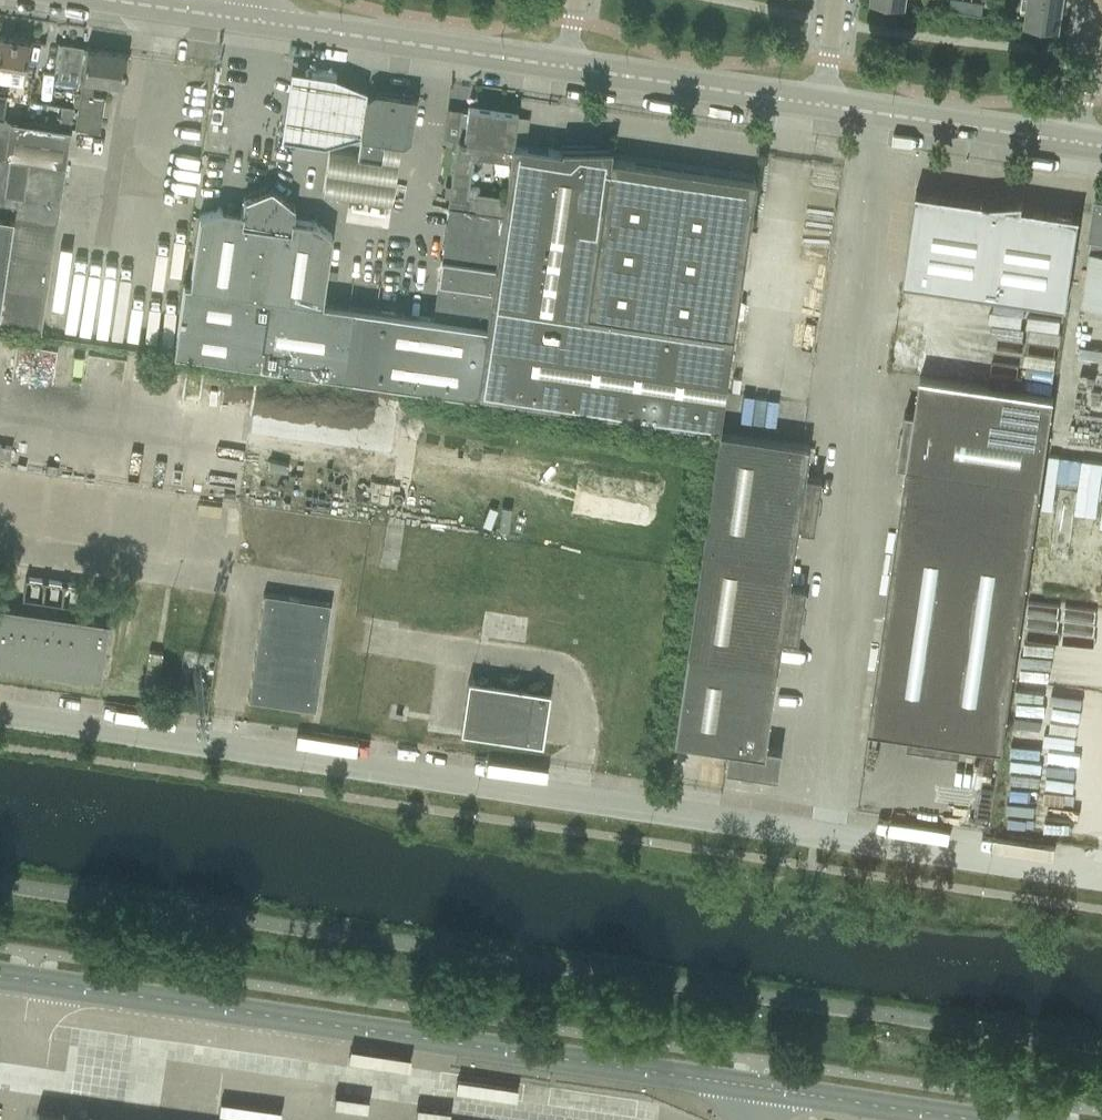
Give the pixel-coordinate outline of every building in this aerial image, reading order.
[(964,12),(966,1),(962,0),(950,0),(949,9),(964,12)] [(1021,7),(1026,8),(1024,20),(1057,25),(1061,0),(1022,0),(1021,7)] [(966,1),(964,12),(980,14),(982,3),(966,1)] [(21,76),(23,61),(27,39),(0,35),(0,73),(21,76)] [(62,44),(57,81),(76,84),(82,47),(62,44)] [(86,47),(82,69),(73,128),(98,132),(103,96),(90,94),(93,80),(120,84),(125,53),(86,47)] [(331,75),(289,69),(280,137),(325,142),(357,133),(363,88),(331,75)] [(361,137),(358,158),(380,161),(383,140),(403,143),(410,137),(416,97),(373,90),(367,95),(361,137)] [(449,197),(448,205),(449,205),(502,213),(505,196),(478,192),(478,187),(469,186),(473,157),(509,162),(512,144),(516,114),(515,114),(472,108),(470,120),(466,120),(460,119),(457,141),(449,197)] [(59,199),(65,165),(4,156),(10,120),(3,119),(0,119),(0,188),(59,199)] [(560,150),(512,144),(509,162),(505,196),(502,213),(486,325),(474,395),(702,428),(718,431),(724,391),(732,335),(755,179),(702,171),(610,158),(608,158),(609,153),(594,151),(595,146),(562,146),(561,146),(560,150)] [(173,352),(337,376),(348,305),(322,302),(332,234),(315,221),(293,218),(294,204),(272,186),(244,197),(242,210),(219,207),(199,215),(190,283),(184,282),(173,352)] [(39,333),(59,199),(0,188),(0,327),(39,333)] [(1080,217),(1080,215),(1022,206),(1023,199),(1019,199),(1019,201),(990,203),(983,202),(983,200),(916,190),(906,255),(907,255),(902,281),(1066,306),(1079,217),(1079,216),(1080,217)] [(1098,197),(1097,197),(1095,212),(1093,219),(1089,250),(1090,250),(1083,302),(1101,305),(1101,197),(1098,197)] [(433,317),(486,325),(502,213),(449,205),(433,317)] [(1061,336),(1065,307),(1005,298),(1004,305),(1041,310),(1037,333),(1061,336)] [(337,376),(474,395),(486,325),(433,317),(348,305),(337,376)] [(898,462),(907,464),(907,463),(1041,483),(1054,395),(920,375),(920,376),(915,411),(906,410),(904,426),(903,425),(902,432),(903,432),(898,462)] [(718,431),(686,651),(776,665),(780,636),(796,638),(801,608),(802,608),(803,602),(802,601),(804,586),(788,583),(796,526),(812,529),(817,498),(818,498),(819,492),(818,492),(820,476),(804,474),(808,444),(718,431)] [(907,463),(907,464),(869,728),(909,733),(908,743),(938,747),(938,748),(944,749),(944,748),(960,750),(962,741),(1002,747),(1041,483),(907,463)] [(21,598),(80,606),(83,585),(25,577),(21,598)] [(264,594),(249,700),(315,710),(331,604),(264,594)] [(98,677),(98,680),(100,680),(109,621),(106,621),(106,624),(0,608),(0,662),(98,677)] [(149,650),(144,684),(157,686),(162,652),(161,652),(154,651),(149,650)] [(776,665),(686,651),(673,740),(727,748),(724,767),(739,769),(739,770),(746,771),(746,770),(776,775),(780,748),(764,745),(776,665)] [(351,718),(424,728),(432,669),(359,659),(351,718)] [(469,680),(462,730),(542,742),(549,692),(469,680)]
